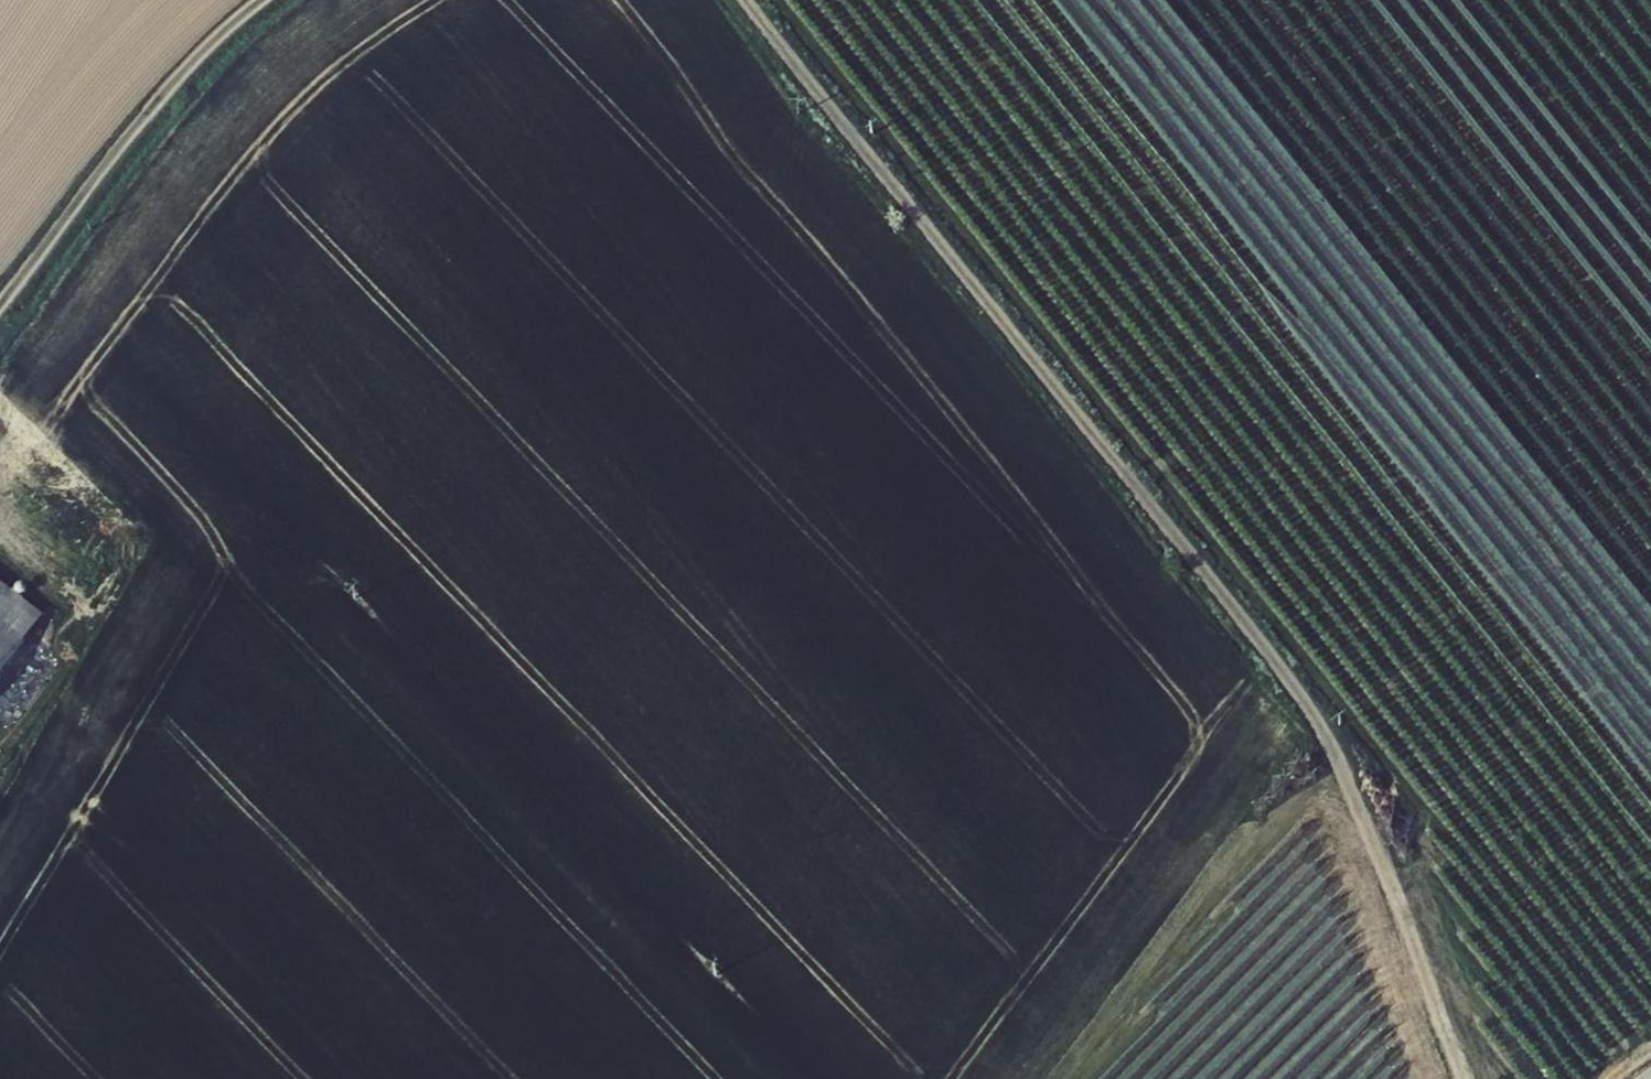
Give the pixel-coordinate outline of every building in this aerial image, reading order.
[(42,617),(0,585),(0,670),(42,617)]
